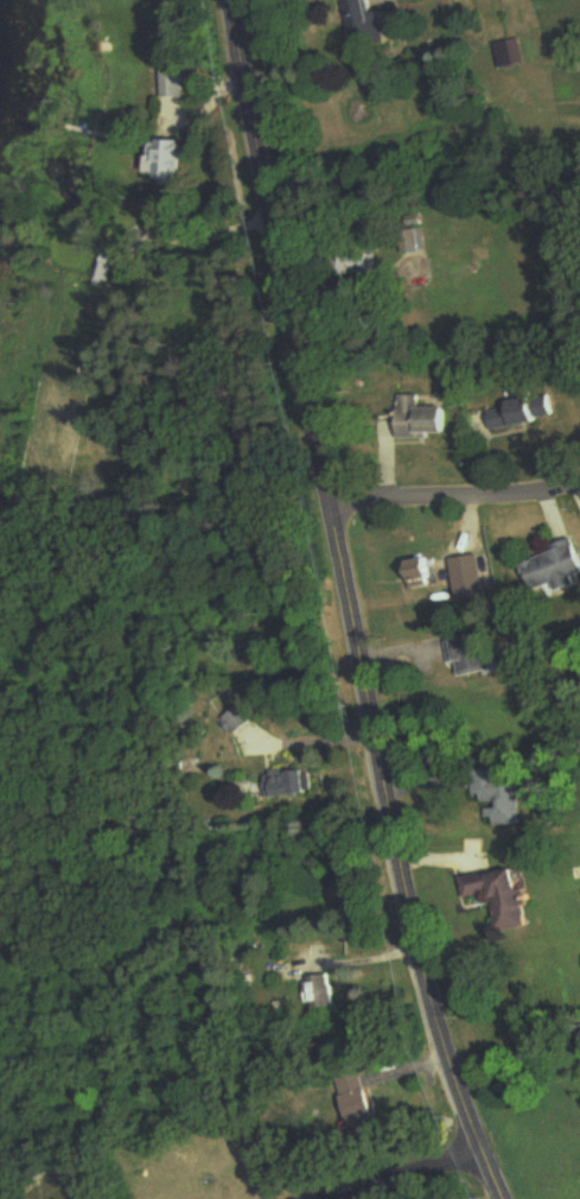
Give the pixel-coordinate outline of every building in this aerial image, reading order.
[(353,1),(365,51),(390,44),(380,0),(358,0),(353,1)] [(499,44),(503,69),(527,65),(523,40),(499,44)] [(161,99),(178,99),(178,71),(161,71),(161,99)] [(188,141),(161,143),(164,182),(190,180),(188,141)] [(384,254),(357,254),(357,273),(384,273),(384,254)] [(424,408),(424,396),(400,396),(401,438),(454,437),(453,407),(424,408)] [(488,409),(493,432),(557,419),(552,396),(488,409)] [(536,594),(563,585),(566,594),(579,589),(579,543),(525,562),(536,594)] [(417,591),(442,585),(436,562),(412,568),(417,591)] [(490,573),(469,578),(474,596),(495,591),(490,573)] [(494,637),(458,643),(463,677),(499,672),(494,637)] [(224,722),(239,737),(257,720),(242,705),(224,722)] [(316,798),(316,772),(271,772),(271,798),(316,798)] [(480,774),(479,805),(491,805),(491,826),(524,827),(526,775),(480,774)] [(506,934),(538,927),(525,868),(466,882),(471,902),(497,896),(506,934)] [(307,980),(313,1014),(340,1009),(333,975),(307,980)] [(375,1131),(380,1095),(354,1092),(349,1128),(375,1131)]
